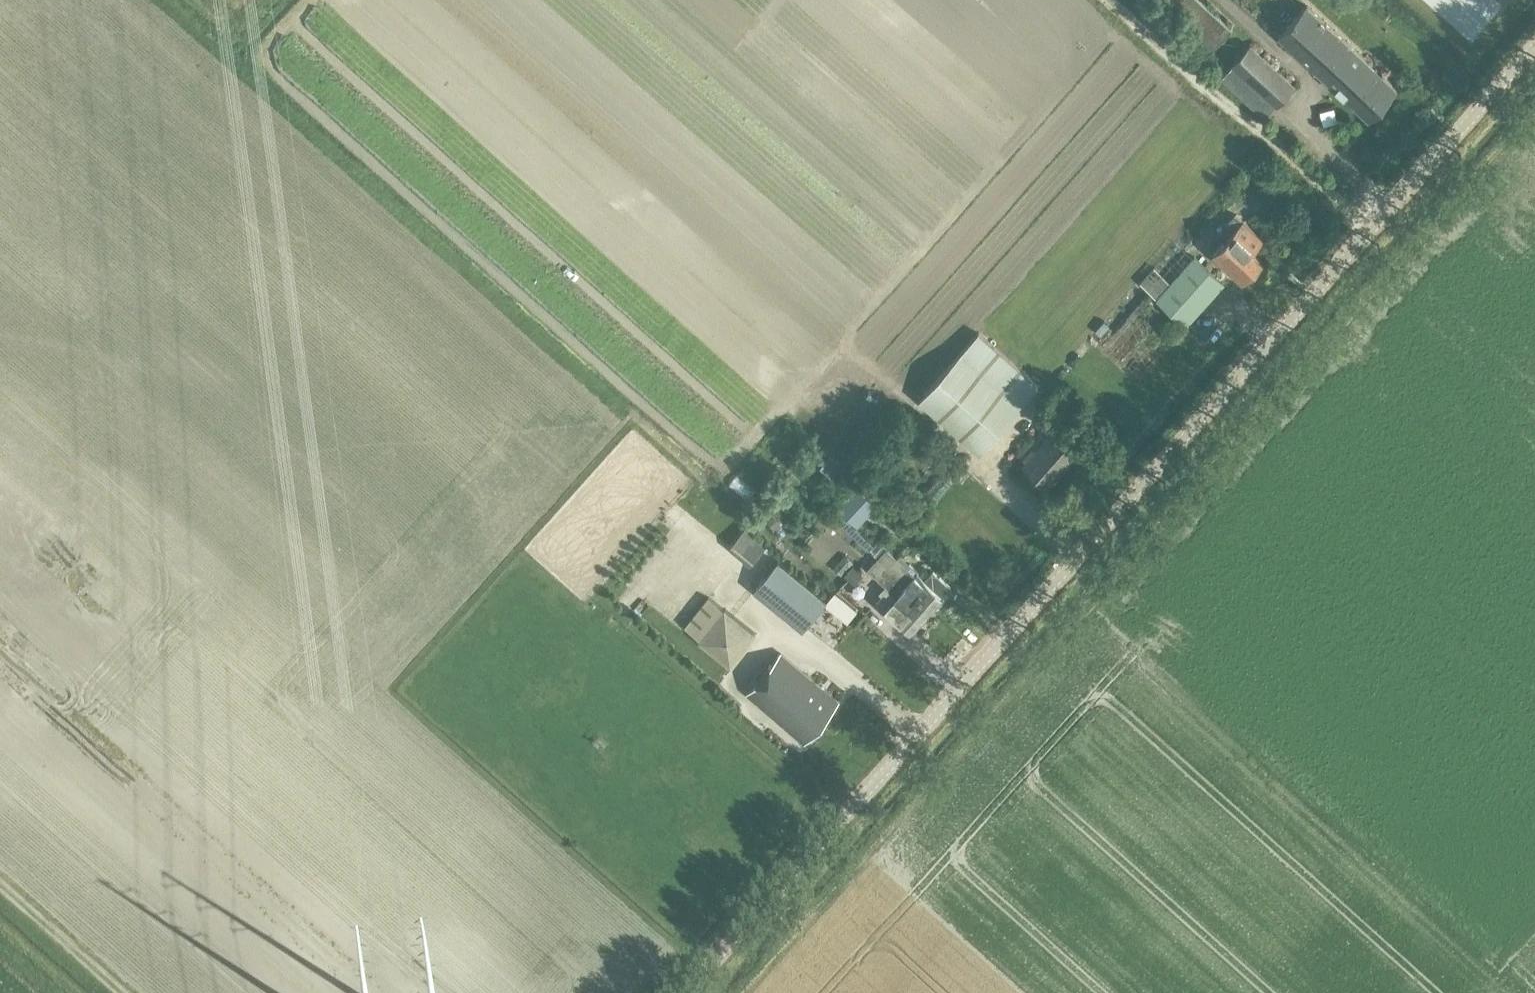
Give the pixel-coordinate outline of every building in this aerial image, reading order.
[(1234,26),(1206,0),(1161,0),(1214,48),(1234,26)] [(1370,116),(1398,85),(1308,2),(1279,33),(1370,116)] [(1265,114),(1295,82),(1251,42),(1221,74),(1265,114)] [(1255,249),(1265,238),(1244,219),(1214,252),(1244,279),(1264,257),(1255,249)] [(1187,322),(1224,281),(1193,254),(1157,295),(1187,322)] [(981,332),(961,354),(921,398),(983,453),(1023,408),(1042,387),(981,332)] [(1050,485),(1081,451),(1057,430),(1026,464),(1050,485)] [(832,451),(822,462),(837,476),(848,466),(832,451)] [(957,480),(966,471),(958,464),(950,473),(957,480)] [(838,507),(851,519),(871,499),(857,487),(838,507)] [(761,568),(776,551),(747,524),(731,540),(761,568)] [(897,593),(894,596),(884,607),(909,631),(920,619),(922,621),(945,595),(944,593),(952,584),(933,568),(925,577),(918,570),(915,573),(886,547),(868,567),(897,593)] [(802,628),(826,599),(778,559),(754,587),(802,628)] [(826,603),(847,621),(856,610),(835,592),(826,603)] [(726,609),(710,596),(685,625),(700,638),(701,640),(731,665),(757,634),(727,609),(726,609)] [(805,739),(839,699),(781,649),(747,688),(805,739)]
